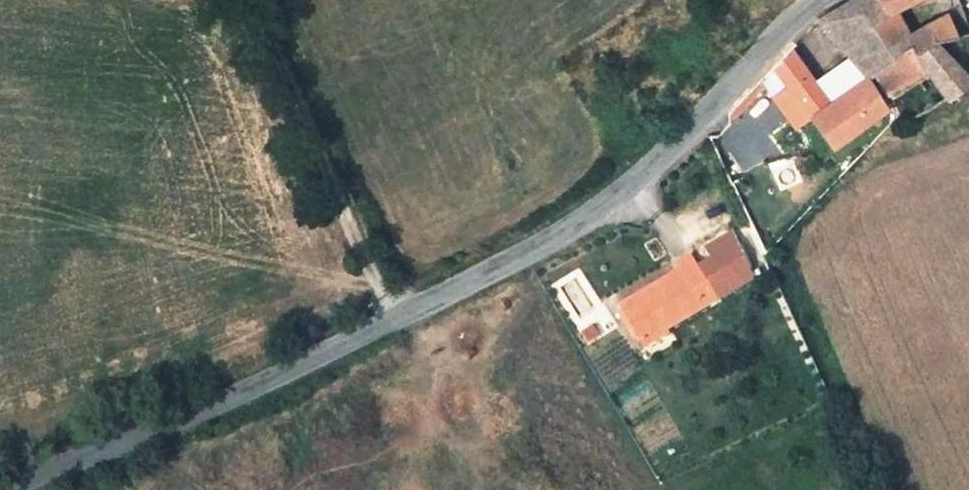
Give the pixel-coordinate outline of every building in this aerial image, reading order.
[(817,21),(840,45),(891,15),(917,0),(852,0),(817,21)] [(905,36),(912,44),(922,54),(939,42),(959,35),(942,4),(905,36)] [(905,36),(891,15),(840,45),(867,74),(872,70),(912,44),(905,36)] [(872,70),(887,95),(931,71),(947,96),(952,103),(960,98),(955,90),(968,82),(968,75),(939,42),(922,54),(912,44),(872,70)] [(884,108),(863,78),(830,101),(789,52),(774,68),(788,86),(768,101),(787,129),(808,115),(831,145),(884,108)] [(707,259),(693,266),(709,301),(750,280),(726,234),(701,247),(707,259)] [(671,273),(617,297),(635,334),(709,301),(693,266),(687,253),(667,261),(671,273)]
